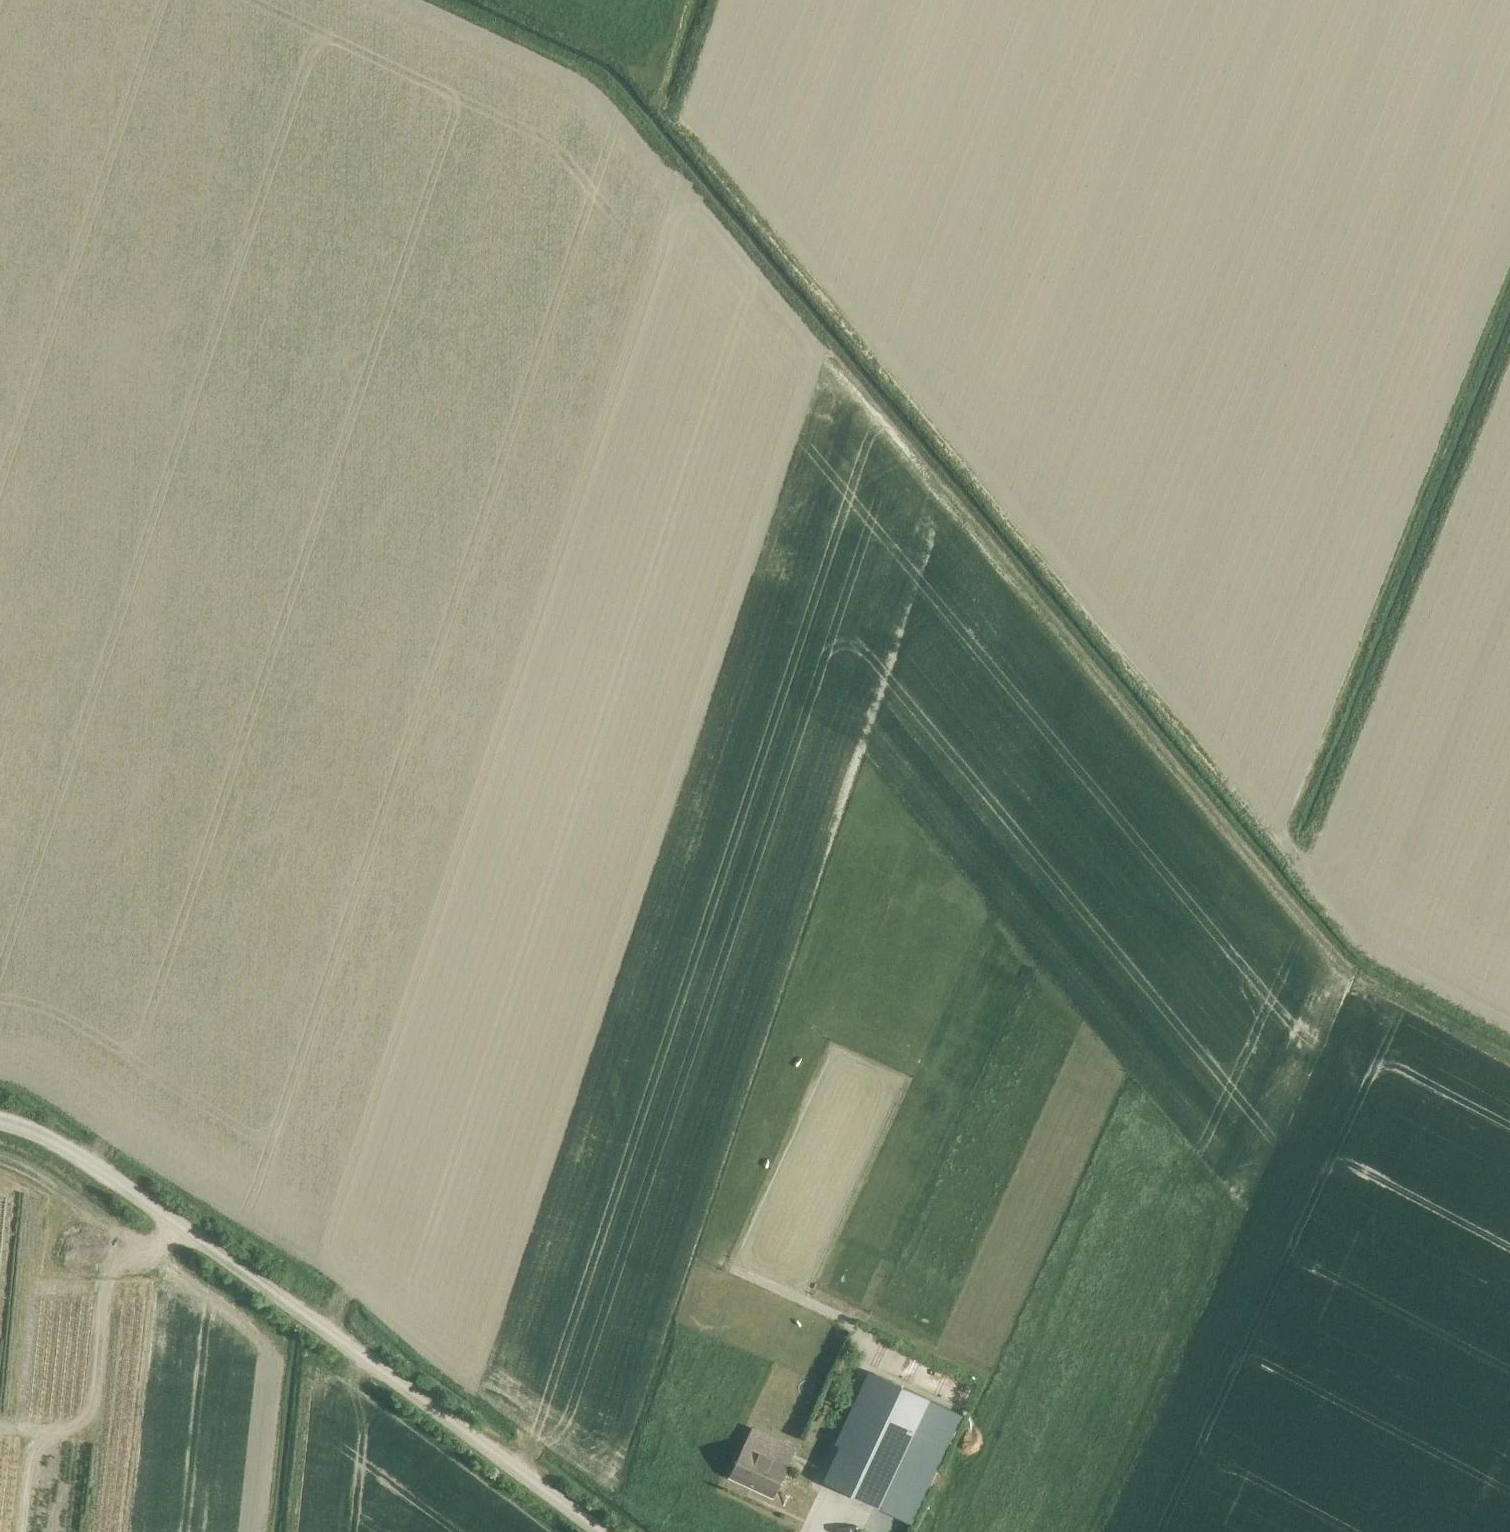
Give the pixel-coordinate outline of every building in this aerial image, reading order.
[(877,1507),(929,1398),(874,1372),(823,1482),(877,1507)] [(772,1496),(787,1465),(744,1445),(730,1476),(772,1496)]
